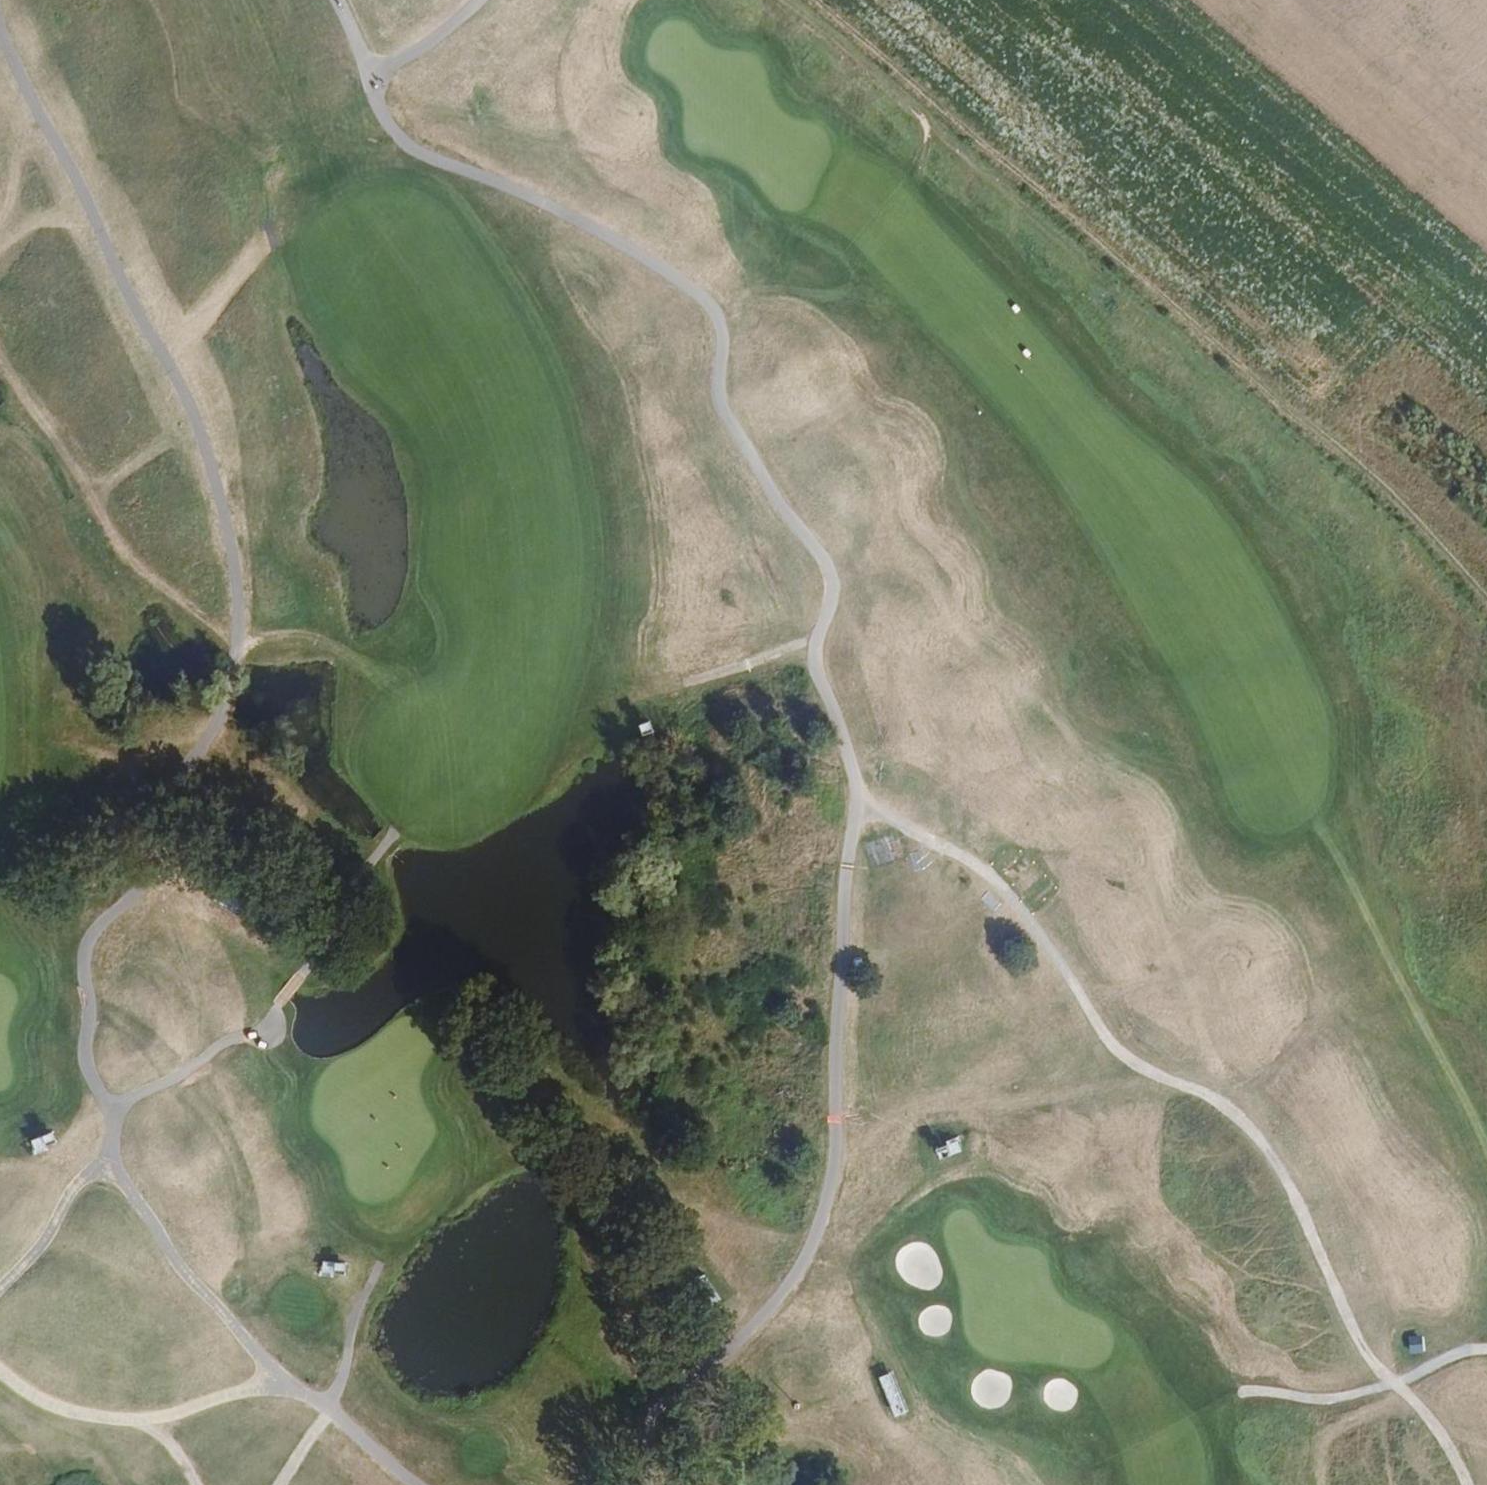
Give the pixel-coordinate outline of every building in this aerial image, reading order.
[(1412,1352),(1425,1351),(1424,1343),(1411,1343),(1412,1352)]
